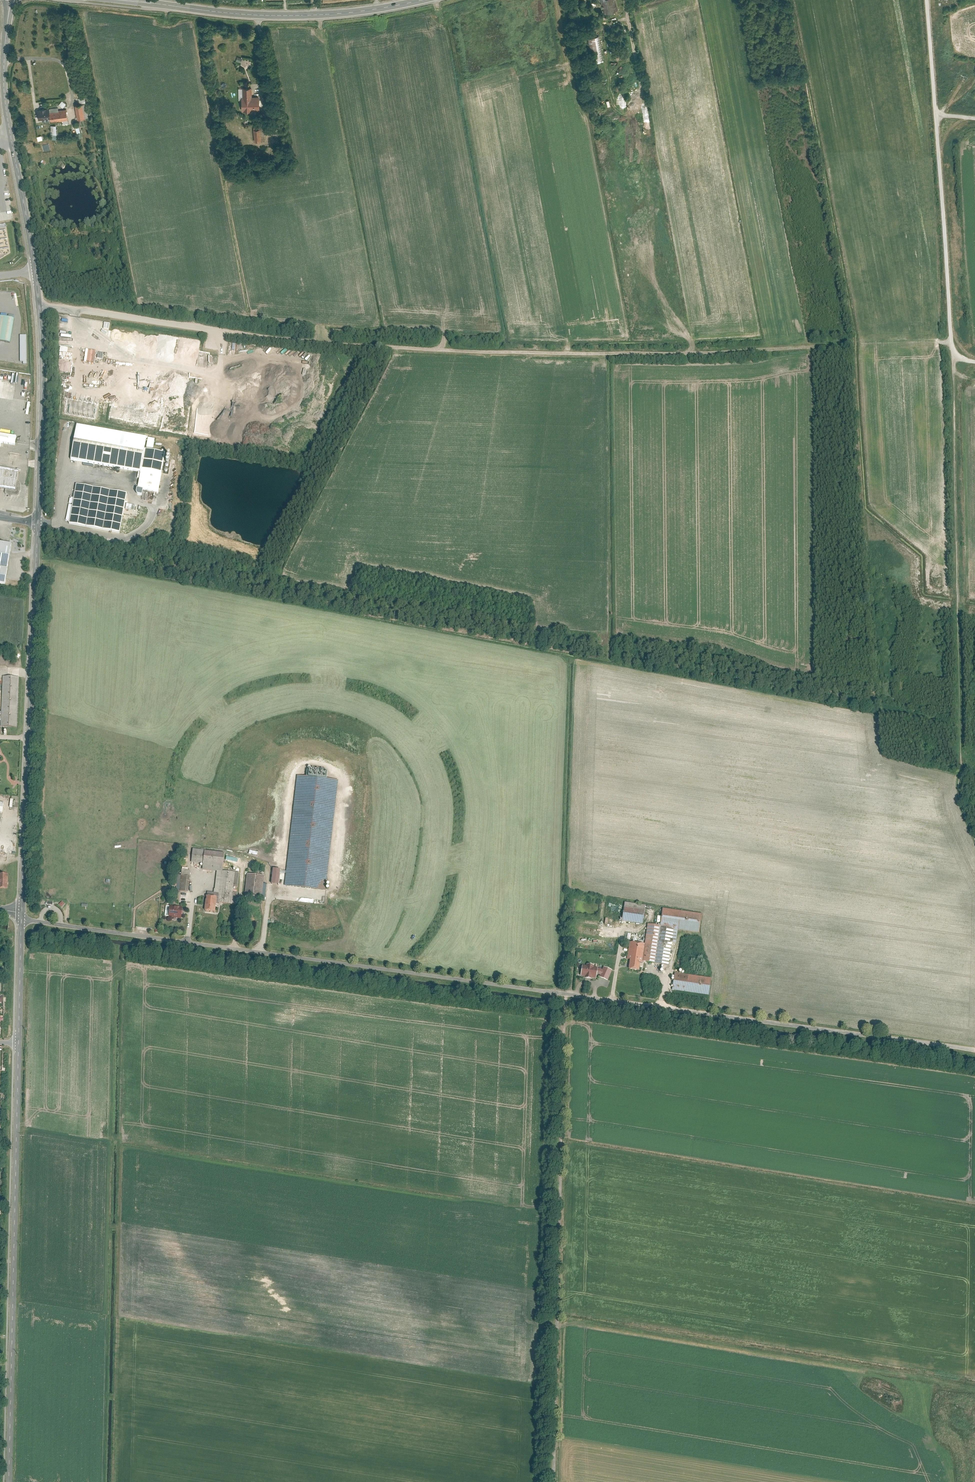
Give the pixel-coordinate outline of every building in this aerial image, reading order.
[(603,13),(617,9),(614,0),(600,0),(603,13)] [(598,36),(588,38),(591,62),(602,61),(598,36)] [(259,108),(259,97),(252,97),(251,88),(239,88),(239,99),(242,99),(243,110),(251,110),(251,109),(259,108)] [(82,104),(76,105),(78,118),(84,117),(82,104)] [(39,119),(51,117),(50,112),(49,108),(38,110),(39,119)] [(67,119),(66,110),(50,112),(51,117),(51,121),(67,119)] [(16,317),(0,315),(0,341),(12,342),(16,317)] [(146,437),(77,425),(71,460),(140,472),(144,449),(146,437)] [(1,443),(15,445),(17,435),(0,432),(0,447),(1,443)] [(165,453),(144,449),(140,472),(137,490),(158,494),(165,453)] [(5,488),(15,490),(17,481),(19,470),(0,467),(0,487),(5,488)] [(15,490),(5,488),(4,493),(6,494),(9,495),(8,497),(11,497),(12,495),(17,496),(19,495),(20,490),(20,491),(21,487),(20,487),(21,483),(20,482),(17,481),(15,490)] [(126,494),(77,484),(70,523),(119,532),(126,494)] [(169,508),(171,495),(164,494),(163,508),(169,508)] [(0,542),(0,584),(5,585),(11,544),(0,542)] [(19,677),(3,677),(1,726),(17,727),(19,677)] [(297,778),(284,888),(325,893),(338,782),(297,778)] [(222,874),(224,854),(193,851),(191,863),(204,864),(203,871),(222,874)] [(279,887),(281,871),(273,870),(271,886),(279,887)] [(178,876),(176,893),(188,894),(191,873),(182,872),(182,877),(178,876)] [(8,888),(8,873),(0,873),(0,887),(8,888)] [(239,875),(222,874),(219,904),(236,906),(237,895),(233,895),(233,889),(238,890),(239,875)] [(265,878),(247,876),(244,897),(262,899),(265,878)] [(219,896),(207,894),(207,899),(205,899),(204,913),(215,914),(216,905),(218,905),(219,896)] [(644,908),(623,905),(621,923),(642,926),(644,908)] [(183,908),(167,906),(166,916),(182,918),(183,908)] [(644,945),(641,962),(668,966),(671,946),(674,946),(677,931),(698,934),(700,916),(662,910),(659,928),(647,926),(644,945)] [(644,945),(629,943),(626,961),(628,961),(627,972),(637,974),(639,965),(641,965),(641,962),(644,945)] [(586,965),(581,964),(580,976),(596,978),(598,966),(593,966),(594,963),(587,963),(586,965)] [(603,966),(602,968),(600,967),(597,973),(600,974),(599,976),(608,979),(612,969),(603,966)] [(710,980),(673,975),(671,993),(708,998),(710,980)]
